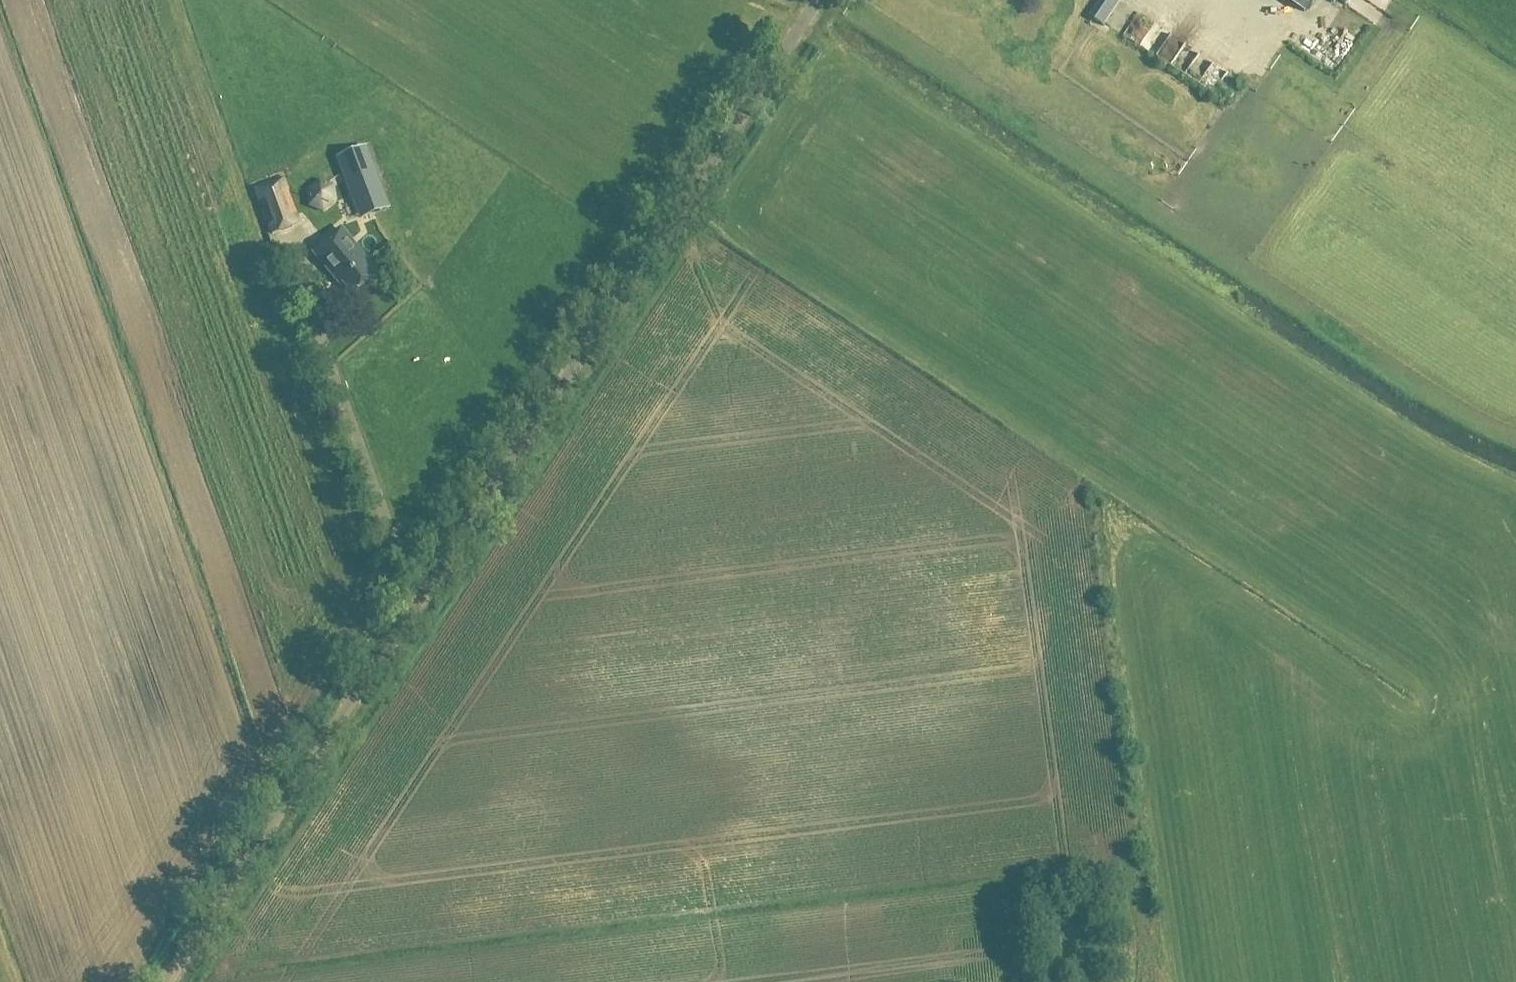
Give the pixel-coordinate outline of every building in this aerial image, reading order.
[(1102,26),(1120,0),(1106,0),(1093,19),(1102,26)] [(1305,13),(1313,0),(1286,0),(1305,13)] [(1147,42),(1160,49),(1170,31),(1157,23),(1147,42)] [(1206,77),(1217,83),(1226,65),(1215,60),(1206,77)] [(361,217),(387,207),(365,148),(339,158),(361,217)] [(283,181),(255,191),(272,236),(300,225),(283,181)] [(336,203),(333,187),(318,181),(305,191),(308,208),(323,214),(336,203)] [(341,230),(313,253),(340,286),(343,284),(353,296),(378,275),(341,230)]
